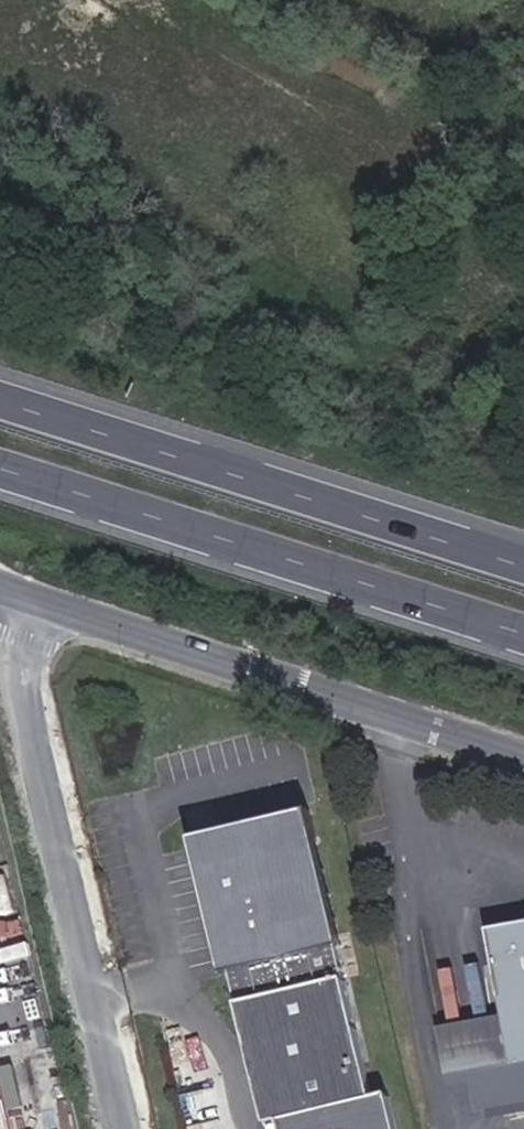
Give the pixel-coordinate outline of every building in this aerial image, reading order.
[(322,849),(260,821),(233,824),(208,849),(203,867),(263,1120),(276,1117),(279,1128),(397,1128),(390,1093),(372,1097),(322,849)] [(501,944),(516,1030),(523,1076),(523,940),(501,944)] [(516,1030),(426,1046),(434,1094),(523,1078),(523,1076),(516,1030)]
